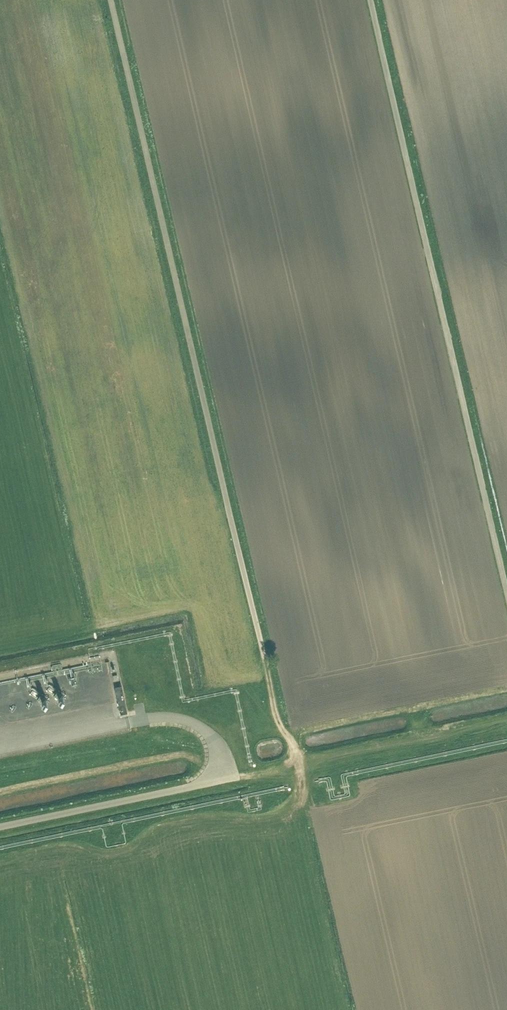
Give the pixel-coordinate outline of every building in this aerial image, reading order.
[(121,685),(115,686),(120,713),(127,712),(121,685)]
